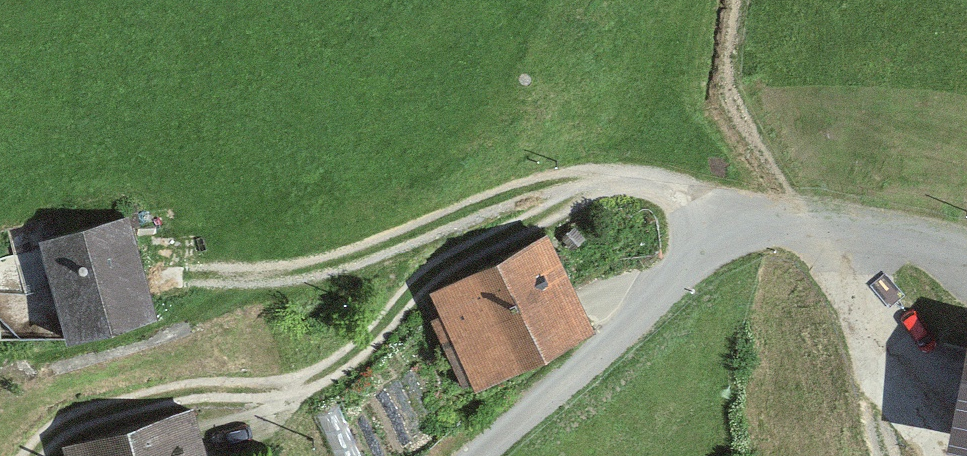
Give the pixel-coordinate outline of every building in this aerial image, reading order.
[(160,218),(56,243),(79,339),(183,314),(160,218)] [(543,241),(433,296),(480,389),(590,333),(543,241)] [(73,448),(76,455),(218,455),(204,410),(73,448)]
